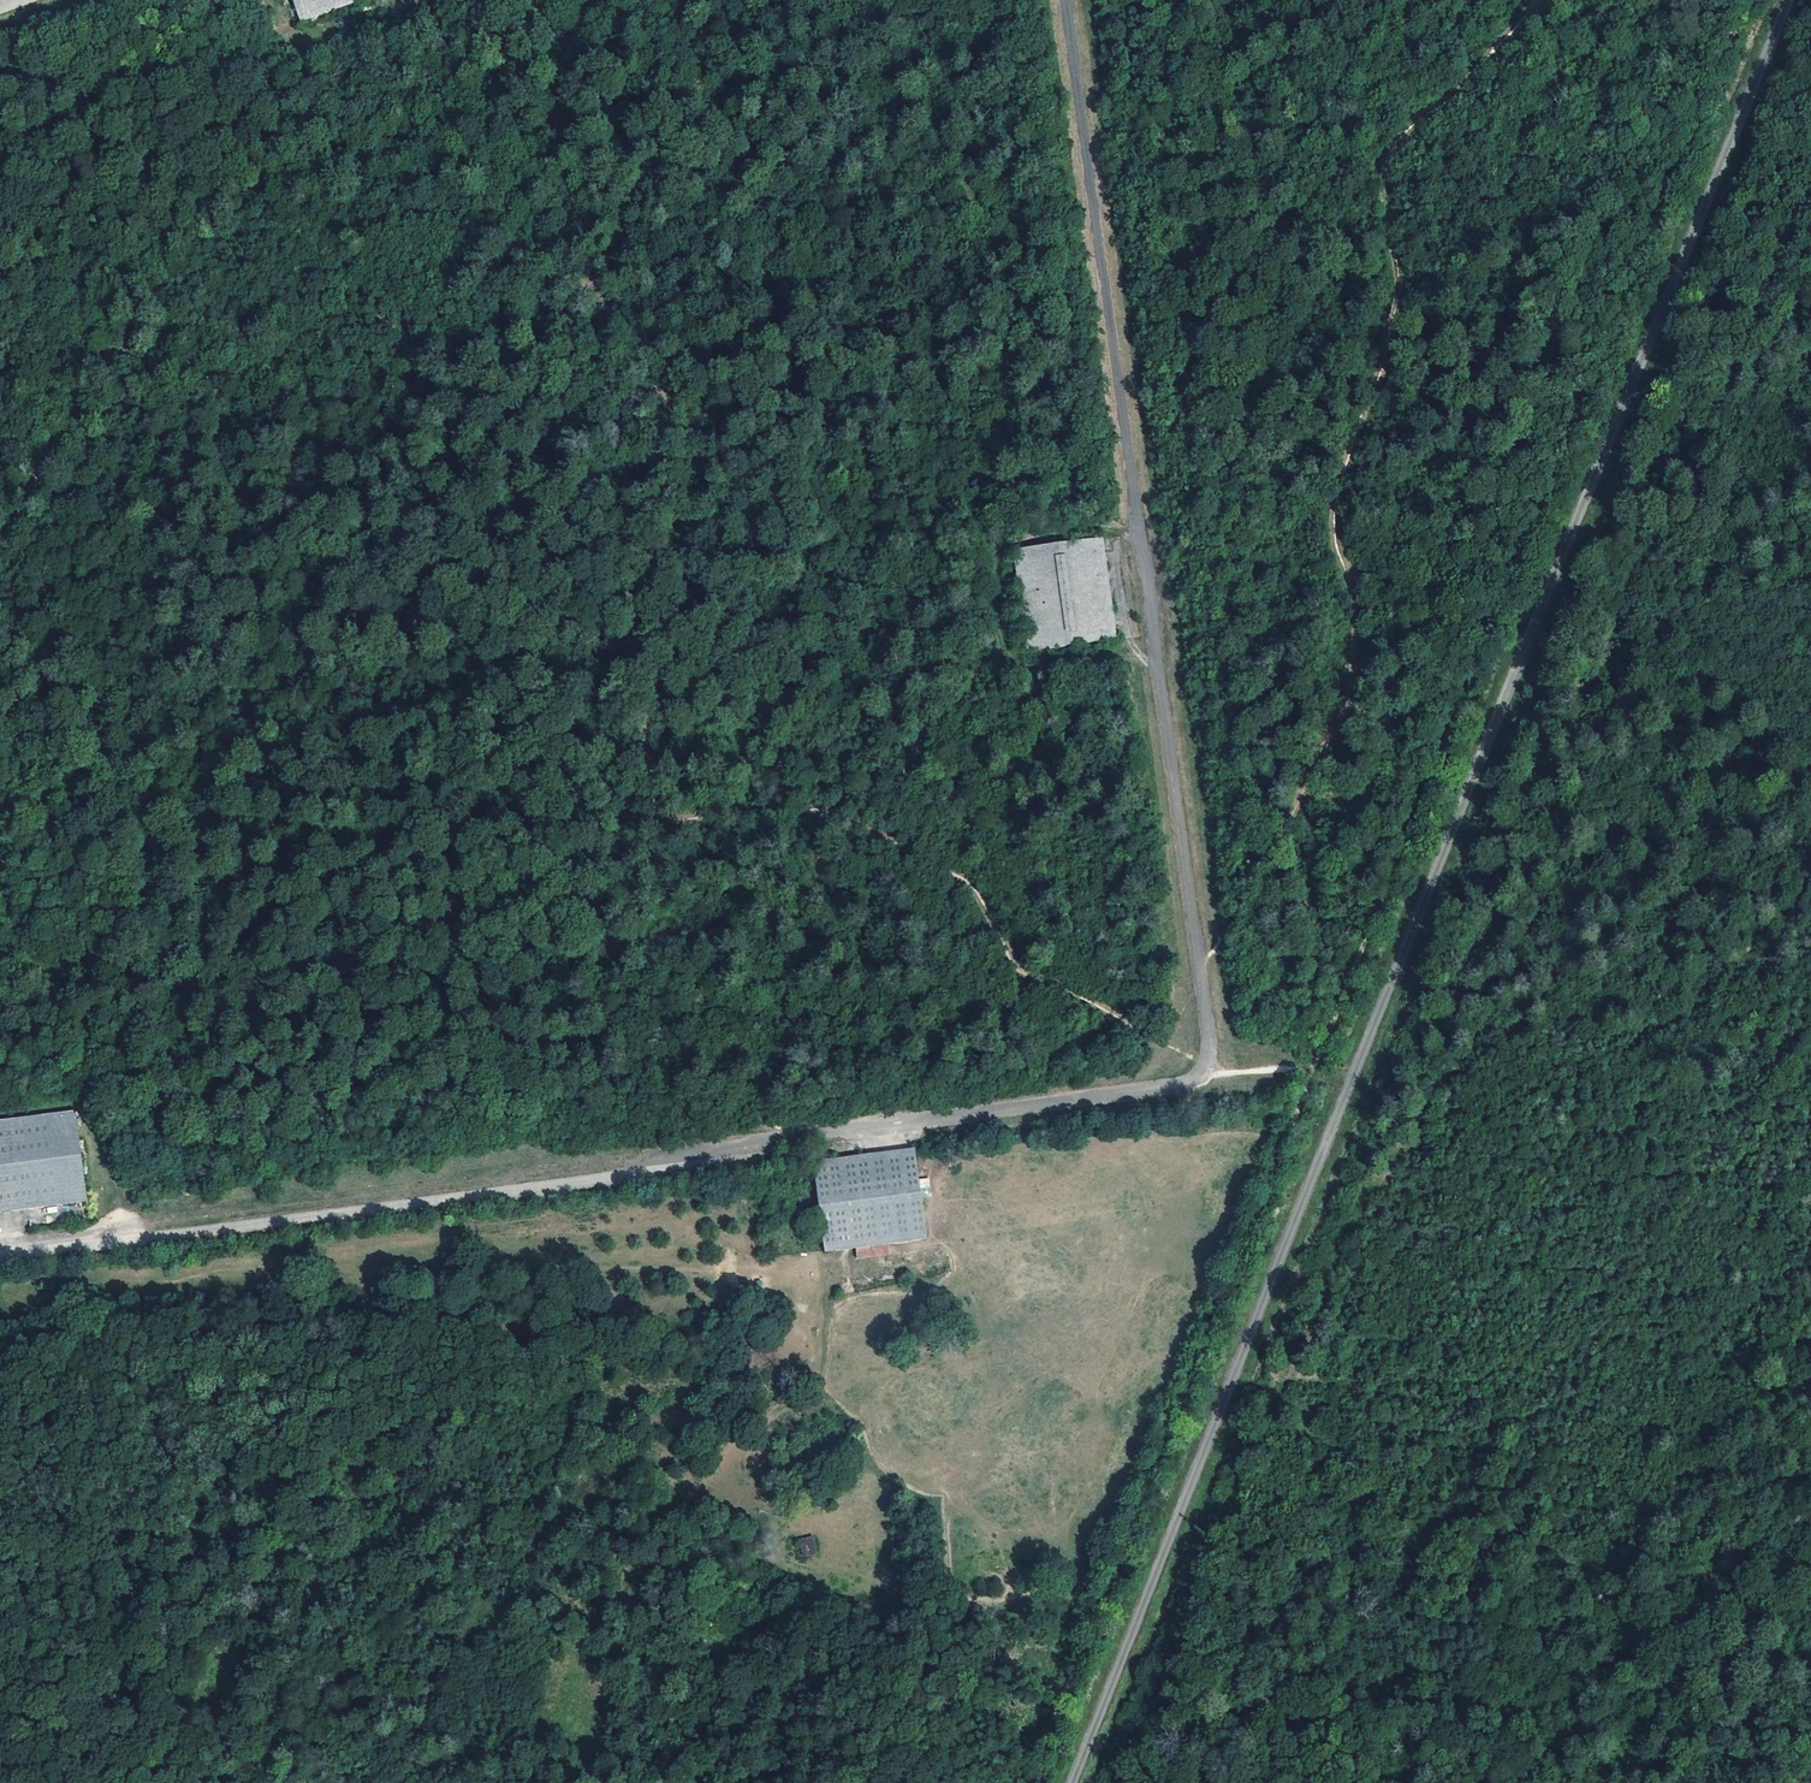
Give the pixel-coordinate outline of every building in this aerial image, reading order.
[(301,21),(356,0),(293,0),(301,21)] [(1103,539),(1012,550),(1026,649),(1115,638),(1103,539)] [(0,1119),(0,1212),(6,1211),(87,1200),(76,1109),(0,1119)] [(900,1150),(814,1161),(825,1250),(926,1237),(914,1148),(900,1150)] [(813,1535),(797,1538),(801,1557),(817,1554),(813,1535)]
